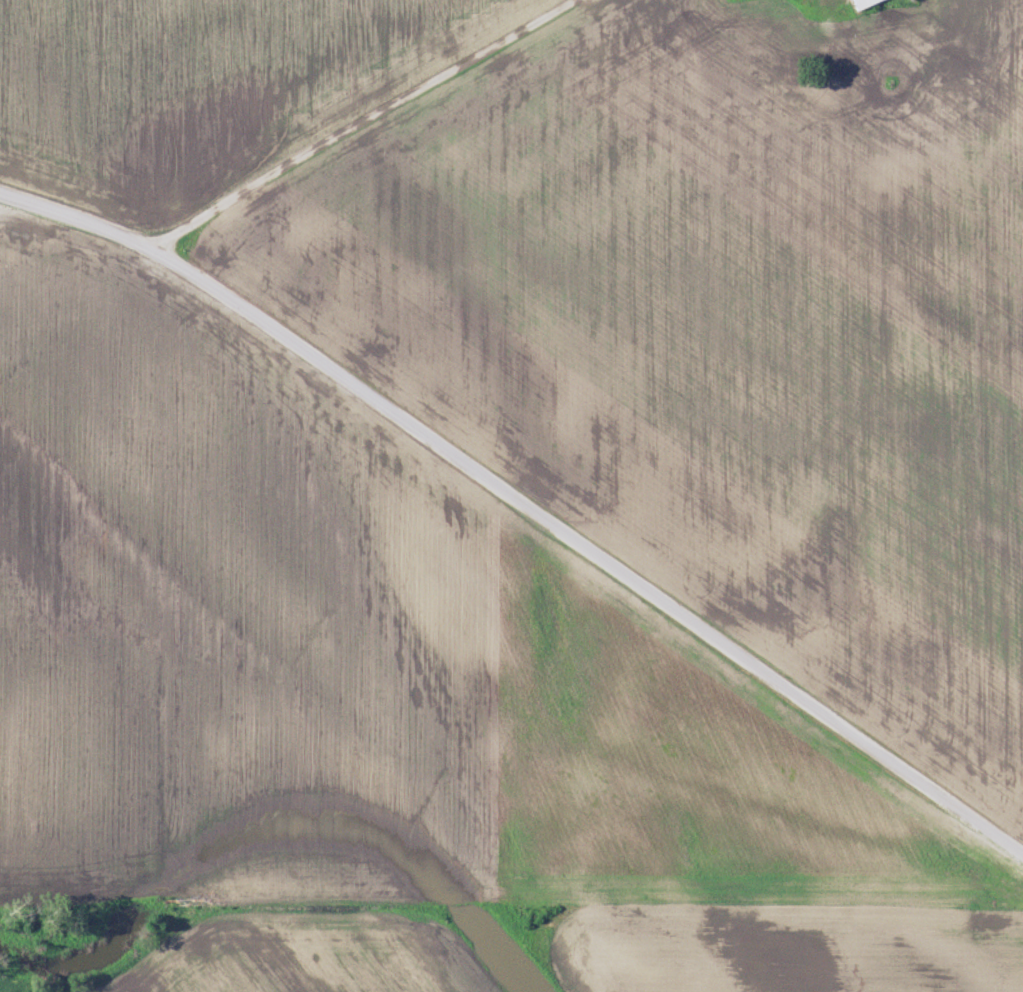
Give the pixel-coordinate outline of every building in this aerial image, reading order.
[(859,12),(888,0),(854,0),(859,12)]
